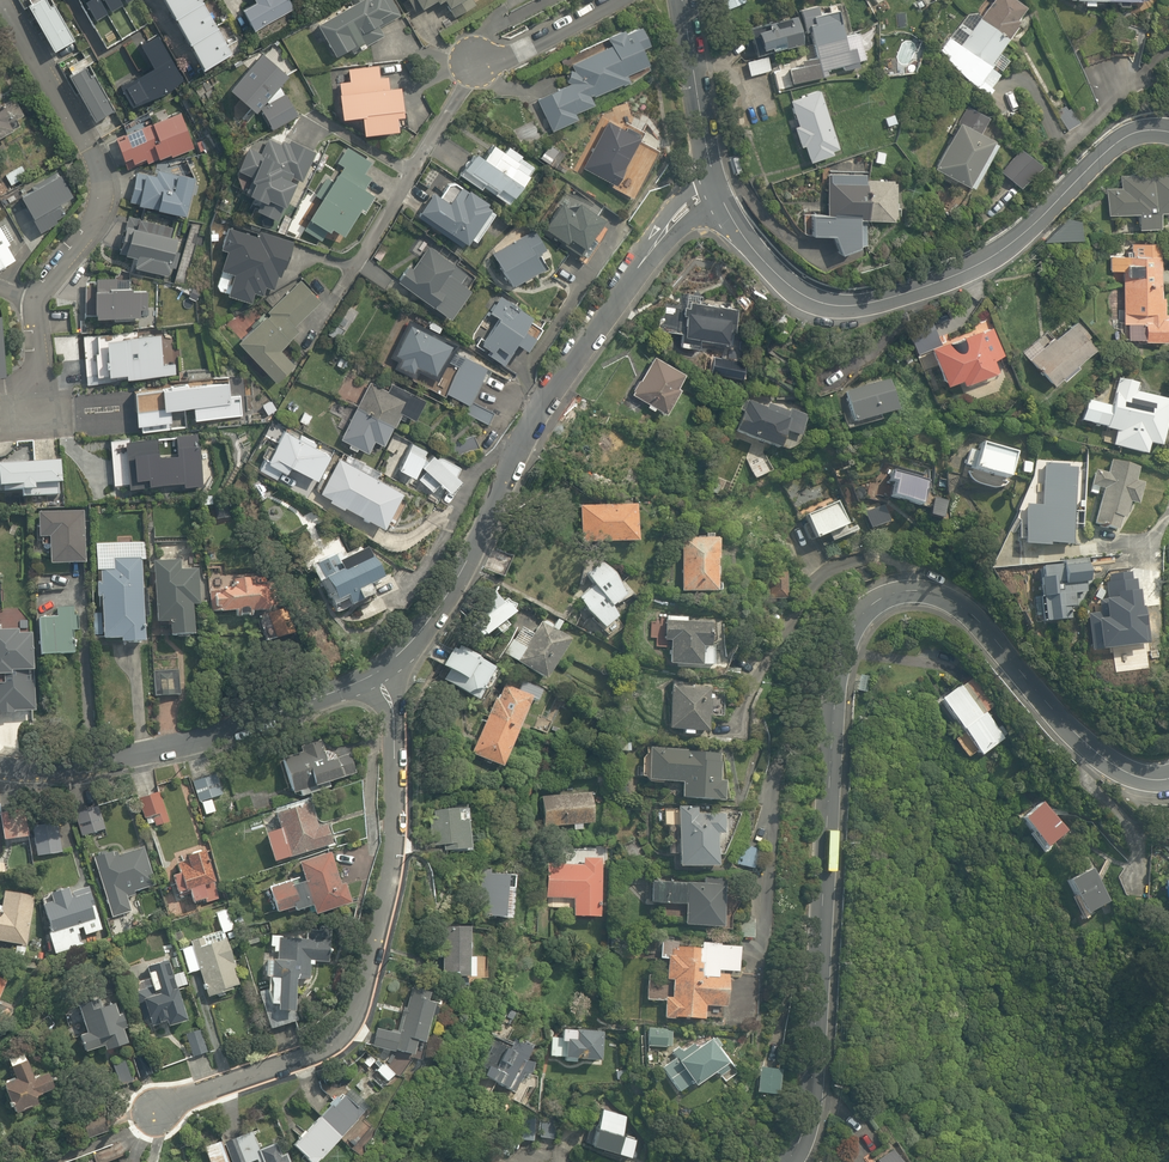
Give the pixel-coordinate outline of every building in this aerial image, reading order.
[(29,3),(60,54),(81,41),(56,0),(35,0),(29,3)] [(109,49),(151,25),(137,1),(138,0),(81,0),(109,49)] [(204,72),(233,56),(201,0),(164,0),(204,72)] [(256,2),(240,11),(256,39),(298,17),(289,0),(255,0),(256,2)] [(320,27),(340,61),(363,47),(360,41),(403,15),(394,0),(365,0),(320,27)] [(419,17),(439,5),(442,10),(448,6),(456,21),(477,8),(472,0),(409,0),(419,17)] [(747,2),(746,0),(724,0),(728,10),(747,2)] [(1031,12),(1015,0),(997,0),(998,1),(961,51),(971,58),(963,69),(989,89),(998,77),(988,70),(1031,12)] [(1121,10),(1134,10),(1135,3),(1147,3),(1147,0),(1071,0),(1071,1),(1087,2),(1086,8),(1099,8),(1099,2),(1121,3),(1121,10)] [(806,22),(763,34),(768,54),(813,41),(818,57),(807,61),(808,66),(791,71),(795,86),(834,75),(832,71),(845,67),(846,71),(870,64),(861,33),(847,37),(840,13),(824,17),(820,4),(802,10),(806,22)] [(660,63),(646,31),(633,39),(629,32),(611,42),(614,48),(575,70),(566,87),(538,100),(556,139),(583,127),(578,116),(596,108),(592,100),(630,83),(628,78),(660,63)] [(121,86),(134,111),(187,84),(162,35),(139,47),(151,70),(121,86)] [(290,72),(265,52),(234,92),(259,112),(263,107),(276,130),(299,117),(280,84),(290,72)] [(86,58),(68,68),(101,125),(118,115),(86,58)] [(768,59),(748,62),(751,76),(771,73),(768,59)] [(352,81),(341,82),(346,121),(366,119),(369,139),(403,134),(401,121),(408,120),(404,89),(392,90),(390,78),(383,79),(382,66),(351,70),(352,81)] [(802,126),(796,128),(803,150),(809,148),(814,163),(836,156),(834,151),(842,148),(824,91),(794,100),(802,126)] [(17,132),(12,123),(18,120),(10,105),(2,110),(0,106),(0,141),(17,132)] [(149,113),(154,124),(146,128),(141,118),(124,126),(128,136),(119,140),(130,163),(136,160),(138,166),(148,161),(149,164),(172,154),(174,159),(199,148),(183,111),(171,117),(166,106),(149,113)] [(1071,106),(1058,114),(1068,130),(1081,123),(1071,106)] [(990,120),(970,109),(938,170),(975,190),(999,144),(982,135),(990,120)] [(896,112),(882,116),(887,129),(900,125),(896,112)] [(646,142),(611,121),(584,168),(619,189),(646,142)] [(250,148),(239,174),(244,193),(263,201),(258,212),(279,220),(284,208),(289,210),(314,150),(291,140),(289,147),(269,139),(263,154),(250,148)] [(344,167),(333,185),(326,180),(316,197),(323,202),(305,231),(324,242),(330,233),(334,235),(337,230),(351,238),(377,195),(367,189),(373,179),(364,174),(372,160),(348,145),(337,163),(344,167)] [(506,192),(521,202),(542,171),(524,159),(526,156),(514,148),(509,154),(497,146),(486,161),(478,156),(467,171),(504,196),(506,192)] [(1042,164),(1021,148),(1003,172),(1024,188),(1042,164)] [(889,151),(877,150),(876,163),(888,164),(889,151)] [(24,164),(4,174),(12,188),(32,178),(24,164)] [(186,218),(196,179),(159,169),(156,178),(137,173),(130,203),(186,218)] [(63,171),(23,195),(46,234),(86,211),(63,171)] [(863,222),(898,223),(901,185),(868,183),(868,175),(831,174),(830,218),(818,218),(818,237),(840,238),(848,257),(869,248),(863,222)] [(1163,230),(1163,213),(1168,213),(1168,175),(1122,177),(1122,188),(1108,189),(1109,216),(1140,214),(1140,231),(1163,230)] [(436,196),(424,214),(473,247),(477,241),(482,245),(501,216),(465,192),(454,208),(436,196)] [(576,213),(567,206),(548,230),(585,258),(611,225),(583,203),(576,213)] [(130,215),(128,222),(119,255),(138,260),(136,269),(173,279),(183,242),(169,238),(172,227),(130,215)] [(257,236),(229,226),(221,251),(230,254),(217,292),(255,305),(259,294),(268,297),(278,269),(284,272),(296,241),(260,228),(257,236)] [(0,227),(0,274),(20,263),(0,227)] [(548,251),(536,230),(495,255),(517,291),(551,271),(542,255),(548,251)] [(1160,243),(1132,244),(1132,257),(1111,257),(1111,273),(1124,273),(1125,325),(1130,325),(1129,341),(1148,342),(1148,344),(1168,343),(1168,319),(1164,320),(1160,243)] [(411,268),(401,283),(455,320),(475,291),(463,282),(469,274),(432,249),(416,272),(411,268)] [(273,316),(242,345),(280,384),(299,365),(286,351),(309,329),(302,322),(324,301),(300,277),(267,309),(273,316)] [(103,316),(103,320),(147,319),(147,292),(114,292),(113,280),(87,280),(88,316),(103,316)] [(502,323),(485,345),(499,356),(504,349),(515,358),(524,347),(531,353),(547,334),(501,298),(489,313),(502,323)] [(693,305),(688,338),(734,345),(740,312),(693,305)] [(4,317),(0,317),(0,379),(8,378),(4,317)] [(785,340),(796,324),(788,318),(777,334),(785,340)] [(1101,349),(1076,322),(1034,360),(1059,388),(1101,349)] [(941,347),(934,324),(912,331),(919,354),(941,347)] [(456,347),(412,325),(394,360),(399,363),(396,369),(415,379),(418,371),(439,382),(456,347)] [(953,343),(934,350),(949,390),(968,383),(970,388),(1004,376),(998,361),(1006,358),(995,328),(968,338),(973,352),(958,358),(953,343)] [(162,331),(86,337),(89,385),(177,378),(176,360),(164,361),(162,331)] [(694,377),(655,354),(631,395),(669,418),(694,377)] [(493,371),(466,359),(450,394),(477,406),(493,371)] [(1168,440),(1168,402),(1139,393),(1141,384),(1120,379),(1115,396),(1120,397),(1117,409),(1091,401),(1083,424),(1118,434),(1115,450),(1152,458),(1154,446),(1167,449),(1168,440)] [(901,414),(889,380),(849,394),(862,429),(901,414)] [(230,381),(137,392),(141,430),(177,426),(175,414),(196,412),(197,422),(246,417),(244,394),(232,396),(230,381)] [(389,391),(370,383),(344,439),(351,442),(349,446),(360,452),(361,449),(371,453),(376,442),(386,446),(401,414),(417,422),(428,399),(393,383),(389,391)] [(272,398),(261,404),(268,417),(279,411),(272,398)] [(747,417),(739,436),(784,455),(792,436),(804,441),(814,418),(772,400),(768,408),(747,399),(740,414),(747,417)] [(452,441),(456,455),(478,449),(474,435),(452,441)] [(407,446),(393,439),(387,451),(393,454),(383,473),(391,477),(407,446)] [(0,468),(0,493),(17,492),(17,497),(28,496),(29,500),(61,497),(60,486),(65,486),(63,463),(59,464),(57,441),(30,443),(31,466),(0,468)] [(1024,457),(988,448),(981,475),(1017,483),(1024,457)] [(427,459),(410,451),(400,470),(416,479),(427,459)] [(459,476),(464,469),(443,454),(439,459),(435,456),(417,480),(435,493),(442,483),(458,494),(467,482),(459,476)] [(405,492),(340,455),(318,493),(359,516),(362,510),(386,524),(405,492)] [(763,455),(747,462),(756,482),(771,475),(763,455)] [(286,460),(274,479),(302,497),(314,478),(286,460)] [(1104,491),(1095,524),(1125,533),(1133,504),(1142,506),(1148,486),(1139,484),(1143,471),(1112,463),(1109,476),(1097,472),(1093,488),(1104,491)] [(1077,470),(1044,469),(1043,507),(1029,507),(1029,549),(1056,549),(1056,544),(1077,544),(1077,470)] [(897,476),(894,488),(905,491),(901,504),(926,511),(933,487),(897,476)] [(845,525),(836,501),(804,513),(814,538),(845,525)] [(640,505),(582,507),(583,547),(641,545),(640,505)] [(887,519),(882,506),(865,513),(870,525),(887,519)] [(85,511),(40,513),(43,558),(52,558),(52,569),(88,567),(85,511)] [(724,540),(682,541),(683,592),(724,592),(724,540)] [(348,575),(324,587),(339,619),(366,606),(364,601),(392,588),(375,552),(344,567),(348,575)] [(149,647),(145,558),(110,560),(111,572),(102,573),(103,585),(98,585),(99,599),(105,599),(107,644),(125,643),(125,648),(149,647)] [(183,564),(154,565),(158,628),(173,627),(174,645),(198,644),(196,608),(202,608),(200,569),(183,570),(183,564)] [(1094,566),(1070,567),(1072,587),(1095,585),(1094,566)] [(593,586),(618,613),(634,597),(606,568),(590,583),(593,586)] [(1135,570),(1108,573),(1110,593),(1137,591),(1135,570)] [(1066,581),(1046,582),(1050,626),(1070,625),(1066,581)] [(220,597),(221,618),(274,615),(273,583),(238,584),(238,596),(220,597)] [(618,613),(593,586),(579,600),(610,633),(624,619),(618,613)] [(522,620),(505,595),(493,603),(500,613),(479,628),(489,643),(522,620)] [(1140,608),(1139,597),(1104,598),(1105,641),(1117,641),(1117,647),(1137,647),(1136,625),(1144,625),(1143,608),(1140,608)] [(56,620),(40,620),(42,660),(78,658),(77,645),(83,644),(82,619),(75,620),(75,608),(56,609),(56,620)] [(550,686),(575,644),(545,626),(541,633),(523,622),(502,657),(550,686)] [(671,668),(707,668),(708,644),(718,644),(718,625),(666,624),(665,642),(672,642),(671,668)] [(0,630),(0,716),(35,715),(33,629),(0,630)] [(469,659),(436,641),(426,657),(449,671),(443,680),(475,700),(477,697),(478,697),(479,697),(480,698),(482,698),(483,698),(484,698),(485,697),(486,697),(487,697),(488,696),(490,696),(491,696),(492,695),(493,694),(494,694),(494,693),(495,692),(496,691),(497,690),(498,689),(498,688),(499,687),(499,686),(500,685),(500,684),(500,683),(501,682),(501,681),(501,679),(501,678),(501,677),(501,676),(500,675),(500,674),(500,672),(476,656),(469,659)] [(178,674),(155,675),(156,698),(179,697),(178,674)] [(544,734),(550,722),(533,714),(543,695),(508,679),(473,754),(507,770),(528,727),(544,734)] [(982,753),(986,758),(1010,740),(969,684),(944,702),(967,733),(956,741),(971,761),(982,753)] [(697,734),(712,734),(712,696),(674,696),(673,734),(686,734),(686,739),(697,739),(697,734)] [(220,736),(194,742),(197,754),(223,748),(220,736)] [(313,754),(284,763),(295,798),(349,781),(346,773),(358,769),(350,745),(328,752),(325,740),(310,745),(313,754)] [(654,754),(652,784),(684,785),(684,803),(721,804),(722,800),(728,800),(729,785),(722,785),(723,757),(654,754)] [(219,773),(194,782),(205,817),(218,813),(213,800),(226,796),(219,773)] [(172,834),(159,792),(134,800),(140,822),(153,818),(159,838),(172,834)] [(543,801),(546,827),(598,822),(595,795),(543,801)] [(264,832),(273,859),(332,839),(324,817),(317,819),(310,801),(276,812),(280,827),(264,832)] [(1027,835),(1041,851),(1064,831),(1040,802),(1021,818),(1032,830),(1027,835)] [(0,813),(0,832),(2,844),(30,839),(26,809),(0,813)] [(682,857),(683,872),(722,869),(720,830),(710,831),(709,809),(667,812),(670,858),(682,857)] [(101,811),(77,818),(83,839),(107,831),(101,811)] [(473,813),(435,812),(435,820),(429,820),(429,839),(448,856),(477,858),(477,827),(472,827),(473,813)] [(65,825),(35,830),(39,856),(69,851),(65,825)] [(762,854),(745,847),(736,865),(754,873),(762,854)] [(119,854),(95,861),(114,919),(134,912),(129,897),(158,888),(145,850),(121,858),(119,854)] [(334,852),(301,863),(306,877),(271,889),(281,917),(298,910),(299,913),(314,907),(318,918),(352,906),(334,852)] [(223,899),(209,855),(179,865),(182,876),(176,878),(183,898),(193,895),(197,908),(223,899)] [(548,866),(547,901),(577,901),(576,923),(604,924),(605,862),(584,861),(584,867),(548,866)] [(1095,874),(1073,887),(1081,899),(1074,903),(1085,921),(1114,905),(1095,874)] [(519,878),(479,875),(477,899),(490,900),(488,921),(516,923),(519,878)] [(656,886),(656,907),(687,907),(687,931),(727,931),(726,885),(656,886)] [(53,901),(44,903),(56,955),(85,948),(82,938),(103,933),(92,889),(71,895),(70,890),(52,894),(53,901)] [(26,948),(37,899),(6,892),(3,907),(0,906),(0,942),(26,948)] [(195,946),(182,949),(190,976),(201,972),(209,1001),(243,991),(229,942),(239,939),(231,908),(216,913),(221,932),(193,940),(195,946)] [(446,960),(445,981),(482,982),(483,961),(475,961),(476,933),(472,933),(472,926),(446,925),(446,949),(438,949),(438,959),(446,960)] [(171,928),(157,931),(161,949),(175,946),(171,928)] [(333,940),(272,937),(271,949),(276,949),(276,954),(281,954),(280,963),(272,962),(271,990),(259,995),(274,1033),(309,1019),(312,963),(332,964),(333,940)] [(709,1009),(756,1014),(762,961),(743,959),(744,949),(702,944),(702,950),(663,945),(662,962),(670,963),(668,977),(651,975),(648,1001),(668,1003),(666,1022),(707,1026),(709,1009)] [(143,989),(148,1006),(155,1030),(169,1026),(171,1033),(194,1026),(184,989),(188,987),(184,973),(174,976),(170,964),(150,970),(154,986),(143,989)] [(10,984),(0,980),(0,1006),(10,984)] [(87,1036),(83,1037),(88,1057),(107,1052),(110,1061),(134,1055),(129,1035),(132,1034),(127,1015),(122,1017),(119,1004),(112,1005),(108,991),(90,996),(94,1011),(82,1014),(87,1036)] [(418,996),(413,995),(404,1038),(380,1033),(376,1053),(422,1062),(425,1047),(430,1048),(438,1008),(432,1006),(435,995),(419,992),(418,996)] [(199,1026),(182,1031),(190,1059),(208,1053),(199,1026)] [(559,1035),(547,1034),(546,1057),(567,1058),(567,1066),(603,1067),(604,1037),(601,1037),(601,1031),(559,1030),(559,1035)] [(651,1031),(650,1066),(660,1066),(661,1049),(671,1050),(671,1032),(651,1031)] [(702,1092),(734,1068),(710,1037),(685,1055),(681,1049),(673,1054),(679,1062),(666,1072),(685,1097),(698,1087),(702,1092)] [(528,1051),(499,1039),(484,1077),(513,1088),(528,1051)] [(17,1080),(5,1084),(16,1113),(45,1103),(42,1095),(59,1089),(53,1071),(38,1076),(32,1060),(12,1067),(17,1080)] [(783,1069),(756,1066),(753,1094),(780,1096),(783,1069)] [(383,1129),(344,1095),(298,1147),(314,1161),(333,1161),(347,1146),(359,1157),(383,1129)] [(585,1123),(583,1141),(599,1154),(632,1161),(637,1161),(639,1143),(626,1141),(629,1124),(603,1117),(601,1128),(585,1123)] [(241,1140),(223,1146),(229,1161),(258,1161),(261,1161),(254,1142),(243,1146),(241,1140)] [(222,1143),(206,1149),(211,1161),(229,1161),(223,1146),(222,1143)] [(292,1151),(284,1155),(280,1144),(260,1152),(263,1161),(296,1161),(292,1151)] [(93,1153),(95,1161),(119,1161),(114,1146),(93,1153)] [(892,1151),(876,1161),(899,1161),(892,1151)] [(868,1152),(852,1161),(875,1161),(868,1152)]
